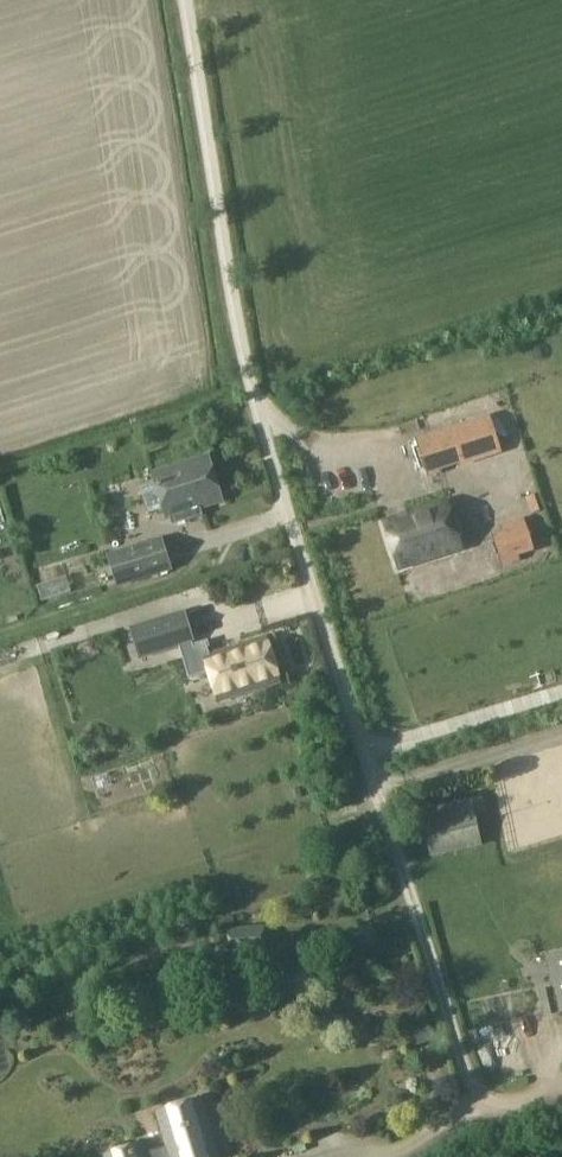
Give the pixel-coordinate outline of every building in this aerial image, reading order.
[(490,419),(418,442),(428,474),(439,470),(438,468),(459,461),(459,464),(501,450),(490,419)] [(151,474),(166,519),(170,518),(173,525),(191,519),(189,512),(223,502),(208,455),(151,474)] [(447,503),(384,524),(399,569),(462,548),(447,503)] [(494,538),(503,565),(519,559),(517,555),(533,550),(524,521),(502,528),(504,535),(494,538)] [(107,555),(117,588),(172,570),(162,538),(107,555)] [(184,610),(129,628),(140,661),(195,643),(184,610)] [(280,683),(266,638),(205,657),(219,702),(280,683)] [(473,799),(421,810),(427,838),(479,826),(473,799)] [(231,929),(231,950),(264,950),(264,929),(231,929)] [(546,1015),(561,1012),(561,952),(551,954),(558,988),(540,992),(546,1015)] [(166,975),(163,989),(184,993),(187,979),(166,975)] [(107,1156),(220,1156),(202,1099),(156,1114),(166,1147),(146,1153),(143,1144),(106,1155),(107,1156)]
